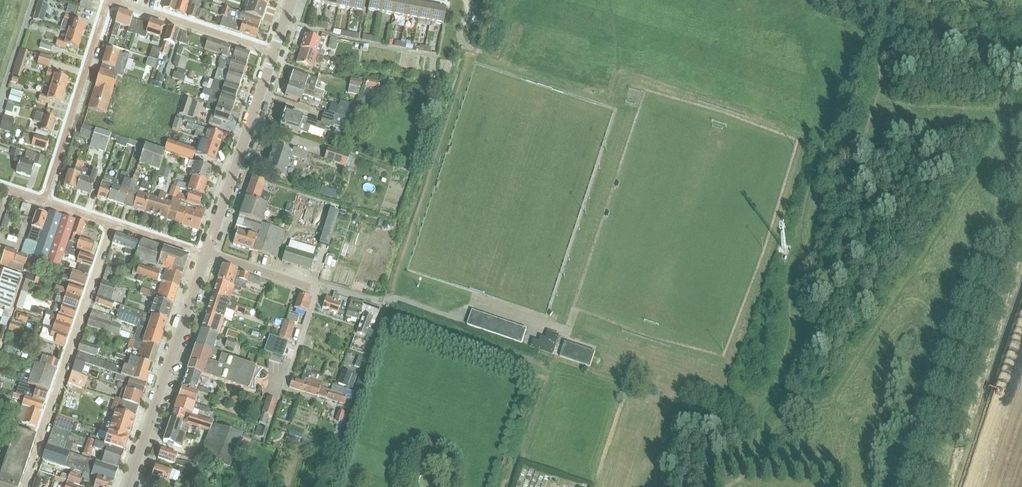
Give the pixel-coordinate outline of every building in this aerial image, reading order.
[(32,20),(42,23),(48,6),(46,5),(48,0),(40,0),(39,3),(38,3),(32,20)] [(177,0),(165,0),(162,8),(173,12),(177,0)] [(173,12),(184,15),(188,0),(177,0),(173,12)] [(193,0),(191,7),(199,10),(201,3),(193,0)] [(338,8),(350,10),(352,0),(339,0),(338,8)] [(350,10),(363,12),(365,0),(352,0),(350,10)] [(383,0),(370,0),(368,10),(381,13),(383,0)] [(395,0),(383,0),(381,13),(393,15),(396,0),(395,0)] [(408,3),(396,0),(393,15),(405,17),(408,3)] [(249,2),(245,15),(262,20),(266,7),(249,2)] [(408,3),(405,17),(418,20),(420,5),(408,3)] [(420,5),(418,20),(430,22),(433,7),(420,5)] [(199,10),(191,7),(188,17),(196,19),(197,17),(200,18),(202,11),(199,10)] [(245,15),(236,12),(223,7),(220,16),(223,17),(258,28),(261,20),(262,20),(245,15)] [(433,7),(430,22),(443,25),(446,10),(433,7)] [(118,11),(110,35),(116,37),(120,24),(128,27),(127,32),(134,34),(138,21),(131,19),(133,15),(118,11)] [(81,37),(85,25),(74,21),(75,18),(65,15),(60,30),(67,33),(81,37)] [(258,28),(223,17),(219,27),(255,39),(258,28)] [(138,21),(134,34),(145,37),(146,34),(153,36),(151,42),(157,44),(163,25),(150,21),(149,25),(138,21)] [(160,49),(159,54),(165,56),(169,44),(174,46),(179,31),(168,27),(160,49)] [(77,49),(81,37),(67,33),(64,42),(57,40),(55,45),(66,49),(67,46),(77,49)] [(305,35),(301,48),(316,54),(323,57),(325,52),(321,51),(324,41),(321,40),(320,40),(305,35)] [(331,37),(327,47),(334,49),(337,39),(331,37)] [(207,40),(204,50),(222,55),(221,57),(228,59),(246,65),(250,54),(207,40)] [(41,42),(39,48),(51,51),(53,45),(41,42)] [(152,47),(148,58),(156,61),(157,58),(160,49),(152,47)] [(301,49),(296,63),(311,68),(316,54),(301,48),(301,49)] [(13,75),(18,76),(26,51),(21,50),(13,75)] [(106,50),(100,70),(117,75),(122,77),(128,57),(119,54),(106,50)] [(40,54),(37,64),(49,68),(52,58),(40,54)] [(176,55),(175,55),(172,66),(177,68),(181,57),(176,55)] [(220,63),(218,68),(243,77),(246,65),(228,59),(226,65),(220,63)] [(218,68),(214,80),(239,88),(243,77),(218,68)] [(50,88),(64,92),(68,80),(61,77),(62,74),(48,70),(46,76),(54,78),(50,88)] [(315,88),(317,79),(292,71),(288,84),(304,89),(322,95),(323,96),(324,91),(315,88)] [(174,73),(172,79),(183,83),(186,76),(174,73)] [(156,82),(154,87),(160,88),(163,77),(158,75),(156,82)] [(361,82),(351,79),(348,93),(358,95),(361,82)] [(214,80),(210,91),(216,93),(235,99),(239,88),(214,80)] [(366,80),(365,87),(378,89),(379,82),(366,80)] [(304,89),(288,84),(285,95),(300,100),(302,95),(320,101),(322,95),(304,89)] [(64,92),(50,88),(47,97),(40,95),(38,100),(49,104),(49,101),(60,104),(64,92)] [(216,93),(210,91),(204,89),(202,94),(210,96),(207,103),(231,111),(235,99),(216,93)] [(20,104),(23,93),(11,90),(8,100),(20,104)] [(186,116),(192,101),(184,98),(179,114),(186,116)] [(340,101),(336,115),(349,119),(353,106),(340,101)] [(6,103),(4,110),(13,112),(15,106),(6,103)] [(231,111),(207,103),(206,109),(212,111),(208,123),(219,127),(221,121),(227,123),(231,111)] [(279,120),(278,122),(280,126),(280,127),(298,133),(298,131),(300,132),(300,133),(306,135),(306,134),(309,135),(311,128),(323,132),(324,130),(328,131),(329,127),(332,127),(332,125),(346,130),(349,119),(336,115),(324,111),(320,123),(284,112),(283,117),(279,120)] [(51,134),(55,120),(45,117),(46,115),(36,112),(33,121),(42,124),(40,131),(51,134)] [(176,117),(175,120),(181,122),(193,126),(195,121),(185,118),(177,115),(176,117)] [(12,127),(15,120),(3,116),(1,123),(12,127)] [(178,132),(181,122),(175,120),(172,130),(178,132)] [(10,133),(12,127),(1,123),(0,126),(0,130),(10,133)] [(82,125),(78,137),(91,141),(95,129),(82,125)] [(194,126),(193,130),(194,131),(197,132),(195,137),(200,139),(219,146),(223,136),(195,126),(194,126)] [(91,141),(89,147),(105,152),(110,134),(95,129),(91,141)] [(24,134),(22,139),(26,140),(24,145),(31,147),(45,151),(48,142),(24,134)] [(111,134),(110,139),(116,141),(115,145),(125,148),(128,140),(111,134)] [(168,140),(164,151),(193,161),(195,154),(214,161),(219,146),(200,139),(196,150),(168,140)] [(159,171),(165,152),(163,151),(145,145),(143,150),(138,164),(142,165),(159,171)] [(305,162),(307,154),(293,149),(292,153),(273,147),(266,169),(285,176),(291,157),(305,162)] [(12,149),(10,157),(18,159),(20,152),(12,149)] [(345,167),(349,156),(327,149),(324,159),(345,167)] [(27,152),(24,161),(20,160),(16,173),(30,177),(33,165),(40,167),(44,157),(27,152)] [(75,190),(79,177),(82,168),(84,163),(77,161),(73,173),(69,172),(64,187),(75,190)] [(190,177),(193,178),(208,182),(212,169),(195,163),(189,162),(187,168),(193,170),(190,177)] [(132,183),(131,183),(135,184),(142,165),(138,164),(132,183)] [(79,177),(75,190),(89,195),(97,174),(92,172),(91,174),(88,173),(88,171),(82,168),(79,177)] [(160,169),(157,177),(167,181),(170,172),(160,169)] [(120,183),(114,181),(108,200),(116,203),(118,196),(126,174),(122,173),(120,177),(122,178),(120,183)] [(118,196),(116,203),(124,206),(129,191),(128,191),(131,183),(126,181),(128,175),(126,174),(118,196)] [(108,200),(114,181),(115,179),(104,176),(97,197),(108,200)] [(252,177),(245,198),(267,205),(270,197),(261,194),(265,181),(252,177)] [(193,178),(188,191),(203,196),(208,182),(193,178)] [(129,191),(124,206),(144,212),(149,198),(154,184),(149,182),(149,184),(142,182),(140,189),(139,192),(133,190),(134,187),(135,184),(131,183),(132,183),(131,183),(128,191),(129,191)] [(322,185),(319,193),(320,193),(321,194),(323,195),(324,195),(325,196),(326,197),(328,197),(329,198),(332,198),(334,198),(336,198),(338,191),(337,191),(336,191),(334,190),(333,190),(332,190),(331,190),(330,189),(329,189),(328,188),(327,188),(326,188),(325,187),(324,187),(323,186),(322,185)] [(172,186),(168,196),(172,197),(180,200),(200,207),(203,196),(188,191),(186,196),(178,194),(180,189),(177,187),(177,188),(173,187),(172,186)] [(175,222),(180,206),(181,202),(180,202),(180,200),(172,197),(170,204),(164,202),(167,195),(160,193),(158,200),(149,198),(144,212),(175,222)] [(267,205),(245,198),(239,216),(260,223),(261,223),(267,205)] [(195,211),(180,206),(175,222),(183,224),(182,226),(198,231),(206,211),(197,208),(195,211)] [(330,210),(319,244),(328,247),(339,213),(330,210)] [(33,259),(34,259),(46,263),(62,217),(48,212),(47,216),(47,217),(33,259)] [(20,256),(27,258),(27,257),(33,259),(47,217),(47,216),(36,213),(31,228),(27,241),(25,240),(20,256)] [(260,223),(239,216),(234,230),(237,231),(232,244),(251,251),(260,223)] [(46,263),(59,268),(61,262),(64,254),(64,253),(66,249),(68,242),(71,234),(75,221),(62,217),(46,263)] [(75,221),(71,234),(80,237),(84,224),(75,221)] [(261,223),(260,223),(251,251),(276,259),(285,231),(278,229),(261,224),(261,223)] [(66,249),(70,250),(73,243),(78,245),(76,249),(90,254),(94,243),(80,239),(81,237),(80,237),(71,234),(68,242),(66,249)] [(124,254),(135,257),(140,243),(124,238),(115,234),(112,244),(126,249),(124,254)] [(0,264),(22,272),(24,266),(27,258),(20,256),(17,255),(18,253),(0,247),(0,265),(0,264)] [(164,248),(156,268),(182,277),(188,257),(164,248)] [(310,271),(313,261),(314,257),(286,248),(281,262),(310,271)] [(64,253),(64,254),(78,259),(77,263),(79,264),(76,273),(87,277),(90,267),(91,268),(94,258),(70,250),(66,249),(64,253)] [(27,257),(27,258),(24,266),(31,269),(34,259),(33,259),(27,257)] [(326,257),(323,266),(329,268),(331,260),(332,259),(326,257)] [(70,265),(61,262),(59,268),(68,271),(70,265)] [(156,281),(159,274),(136,266),(134,267),(132,273),(156,281)] [(217,281),(241,289),(244,290),(247,283),(260,287),(261,284),(262,280),(237,272),(222,266),(217,281)] [(107,268),(104,274),(116,278),(118,272),(107,268)] [(156,269),(155,273),(159,274),(156,281),(161,283),(178,289),(182,277),(156,268),(156,269)] [(4,310),(4,312),(10,314),(22,277),(0,270),(0,308),(4,310)] [(87,277),(76,273),(72,272),(70,278),(63,275),(62,280),(84,288),(88,277),(87,277)] [(25,281),(30,283),(37,285),(39,280),(26,275),(25,281)] [(21,292),(21,293),(27,294),(30,283),(25,281),(21,292)] [(240,292),(241,289),(217,281),(212,296),(232,302),(232,303),(236,304),(237,301),(230,298),(233,290),(240,292)] [(115,288),(101,283),(98,291),(97,297),(110,302),(112,296),(113,293),(115,288)] [(141,289),(140,294),(153,299),(172,305),(178,289),(161,283),(157,295),(141,289)] [(54,291),(58,292),(80,300),(83,290),(69,286),(67,291),(56,287),(54,291)] [(115,288),(113,293),(121,296),(123,291),(115,288)] [(58,292),(56,297),(64,300),(62,306),(76,311),(80,300),(58,292)] [(22,310),(27,294),(21,293),(16,308),(22,310)] [(337,313),(340,305),(337,304),(340,295),(334,293),(332,298),(326,296),(322,308),(337,313)] [(307,313),(311,299),(298,295),(294,308),(307,313)] [(212,296),(206,313),(223,319),(226,310),(234,313),(235,311),(244,314),(245,313),(246,308),(237,305),(237,304),(236,304),(232,303),(232,302),(212,296)] [(114,303),(110,302),(97,297),(94,303),(112,309),(114,303)] [(167,320),(172,305),(153,299),(148,314),(167,320)] [(352,299),(348,309),(357,311),(359,305),(362,307),(364,303),(352,299)] [(380,309),(364,303),(362,307),(360,314),(363,315),(356,333),(365,336),(371,323),(373,318),(376,319),(377,320),(380,309)] [(76,311),(62,306),(55,304),(53,308),(55,309),(53,313),(53,314),(73,320),(76,311)] [(357,311),(348,309),(346,317),(358,320),(360,314),(362,307),(359,305),(357,311)] [(133,341),(135,342),(158,349),(167,322),(151,317),(148,316),(143,313),(120,306),(116,317),(117,317),(116,321),(137,328),(134,337),(133,341)] [(47,311),(45,316),(51,318),(50,322),(70,328),(73,320),(53,314),(53,313),(47,311)] [(111,324),(113,318),(92,311),(87,327),(118,337),(121,327),(111,324)] [(527,330),(473,311),(468,325),(521,344),(527,330)] [(28,317),(17,313),(15,319),(26,323),(28,317)] [(223,319),(206,313),(201,330),(217,336),(218,336),(223,319)] [(289,314),(287,321),(297,324),(299,316),(289,314)] [(288,341),(294,324),(284,320),(278,338),(288,341)] [(43,325),(42,328),(48,330),(67,337),(70,328),(50,322),(48,327),(43,325)] [(18,333),(20,327),(10,324),(8,329),(18,333)] [(229,329),(226,339),(237,342),(240,332),(229,329)] [(67,337),(48,330),(45,337),(40,335),(39,340),(63,348),(67,337)] [(217,336),(201,330),(195,347),(211,352),(222,356),(223,352),(213,348),(217,336)] [(534,340),(531,347),(552,355),(559,335),(548,332),(546,339),(541,337),(539,342),(534,340)] [(282,356),(287,343),(275,339),(270,352),(282,356)] [(234,350),(236,343),(227,340),(225,347),(234,350)] [(135,342),(134,347),(133,350),(140,352),(137,361),(152,366),(158,349),(135,342)] [(595,352),(565,342),(560,357),(590,368),(595,352)] [(80,343),(77,351),(95,357),(98,349),(80,343)] [(5,347),(3,353),(10,355),(12,349),(5,347)] [(249,391),(257,368),(222,356),(211,352),(195,347),(187,370),(201,375),(213,379),(249,391)] [(75,361),(85,364),(116,375),(146,385),(149,375),(123,367),(123,369),(111,365),(105,363),(78,353),(75,361)] [(134,360),(119,355),(116,354),(114,358),(124,362),(122,366),(123,367),(149,375),(152,366),(137,361),(134,360)] [(280,364),(282,358),(270,355),(268,360),(280,364)] [(359,368),(363,358),(358,357),(355,366),(359,368)] [(34,364),(56,371),(58,364),(43,358),(41,362),(31,358),(29,362),(34,364)] [(81,376),(85,364),(75,361),(71,373),(81,376)] [(56,371),(34,364),(28,385),(49,392),(56,371)] [(292,379),(289,388),(304,392),(308,380),(312,367),(306,365),(301,382),(292,379)] [(187,370),(181,387),(198,393),(207,396),(208,391),(197,387),(201,375),(187,370)] [(71,373),(68,384),(83,389),(87,378),(81,376),(71,373)] [(352,388),(356,376),(351,374),(350,378),(341,375),(338,384),(346,387),(346,388),(348,389),(348,387),(352,388)] [(146,385),(116,375),(114,380),(128,385),(126,391),(142,396),(146,385)] [(323,384),(308,380),(304,392),(326,399),(329,391),(321,388),(323,384)] [(20,384),(16,395),(32,401),(44,404),(48,393),(36,389),(20,384)] [(329,391),(326,399),(344,405),(346,398),(343,397),(345,389),(333,385),(331,391),(329,391)] [(181,387),(177,399),(194,404),(198,393),(181,387)] [(122,389),(121,393),(118,400),(119,401),(138,407),(142,396),(126,391),(122,389)] [(44,404),(32,401),(16,395),(13,394),(12,398),(23,402),(21,407),(27,409),(41,413),(44,404)] [(66,394),(62,405),(71,408),(73,400),(74,397),(66,394)] [(237,395),(230,399),(234,405),(241,401),(237,395)] [(262,414),(268,416),(271,417),(277,401),(267,398),(262,414)] [(116,412),(108,435),(127,441),(136,414),(138,407),(119,401),(118,400),(115,399),(111,410),(116,412)] [(209,409),(194,404),(177,399),(174,409),(188,414),(191,415),(192,416),(194,410),(208,414),(209,409)] [(27,409),(21,407),(21,408),(15,406),(10,420),(36,428),(41,413),(27,409)] [(170,419),(184,424),(188,414),(174,409),(170,419)] [(341,422),(344,414),(338,412),(336,421),(341,422)] [(188,414),(184,424),(209,432),(213,425),(213,423),(204,420),(192,416),(191,415),(188,414)] [(262,414),(259,423),(265,425),(268,416),(262,414)] [(56,417),(52,429),(72,436),(76,424),(56,417)] [(184,426),(184,424),(170,419),(163,442),(181,448),(188,428),(184,426)] [(242,435),(213,425),(209,432),(200,459),(230,470),(242,435)] [(264,439),(267,429),(262,428),(259,437),(264,439)] [(0,474),(0,486),(19,486),(36,436),(22,431),(15,429),(9,447),(2,467),(0,474)] [(52,429),(46,447),(61,452),(65,443),(83,449),(86,441),(72,436),(52,429)] [(91,436),(89,441),(95,443),(104,446),(123,453),(127,441),(108,435),(98,431),(96,438),(91,436)] [(90,459),(92,451),(95,443),(89,441),(86,441),(83,449),(81,456),(90,459)] [(95,443),(92,451),(105,455),(101,465),(117,470),(118,470),(123,453),(104,446),(95,443)] [(71,471),(71,470),(76,457),(69,455),(46,447),(41,460),(71,471)] [(199,467),(187,463),(181,461),(181,462),(175,460),(177,454),(161,449),(157,459),(197,472),(199,467)] [(76,457),(71,470),(81,474),(83,474),(85,475),(91,477),(95,464),(76,457)] [(62,474),(60,480),(66,482),(69,471),(42,462),(40,466),(62,474)] [(117,470),(101,465),(96,463),(95,464),(91,477),(113,484),(117,470)] [(180,473),(175,472),(155,465),(150,480),(167,486),(169,479),(177,482),(180,473)] [(38,472),(47,475),(55,478),(60,480),(62,474),(40,466),(39,471),(38,471),(38,472)] [(40,481),(44,482),(47,475),(38,472),(33,486),(38,486),(40,481)] [(82,478),(80,478),(70,474),(67,482),(79,486),(81,481),(82,478)] [(94,486),(112,486),(113,484),(91,477),(85,475),(83,474),(82,478),(81,481),(95,486),(94,486)]
